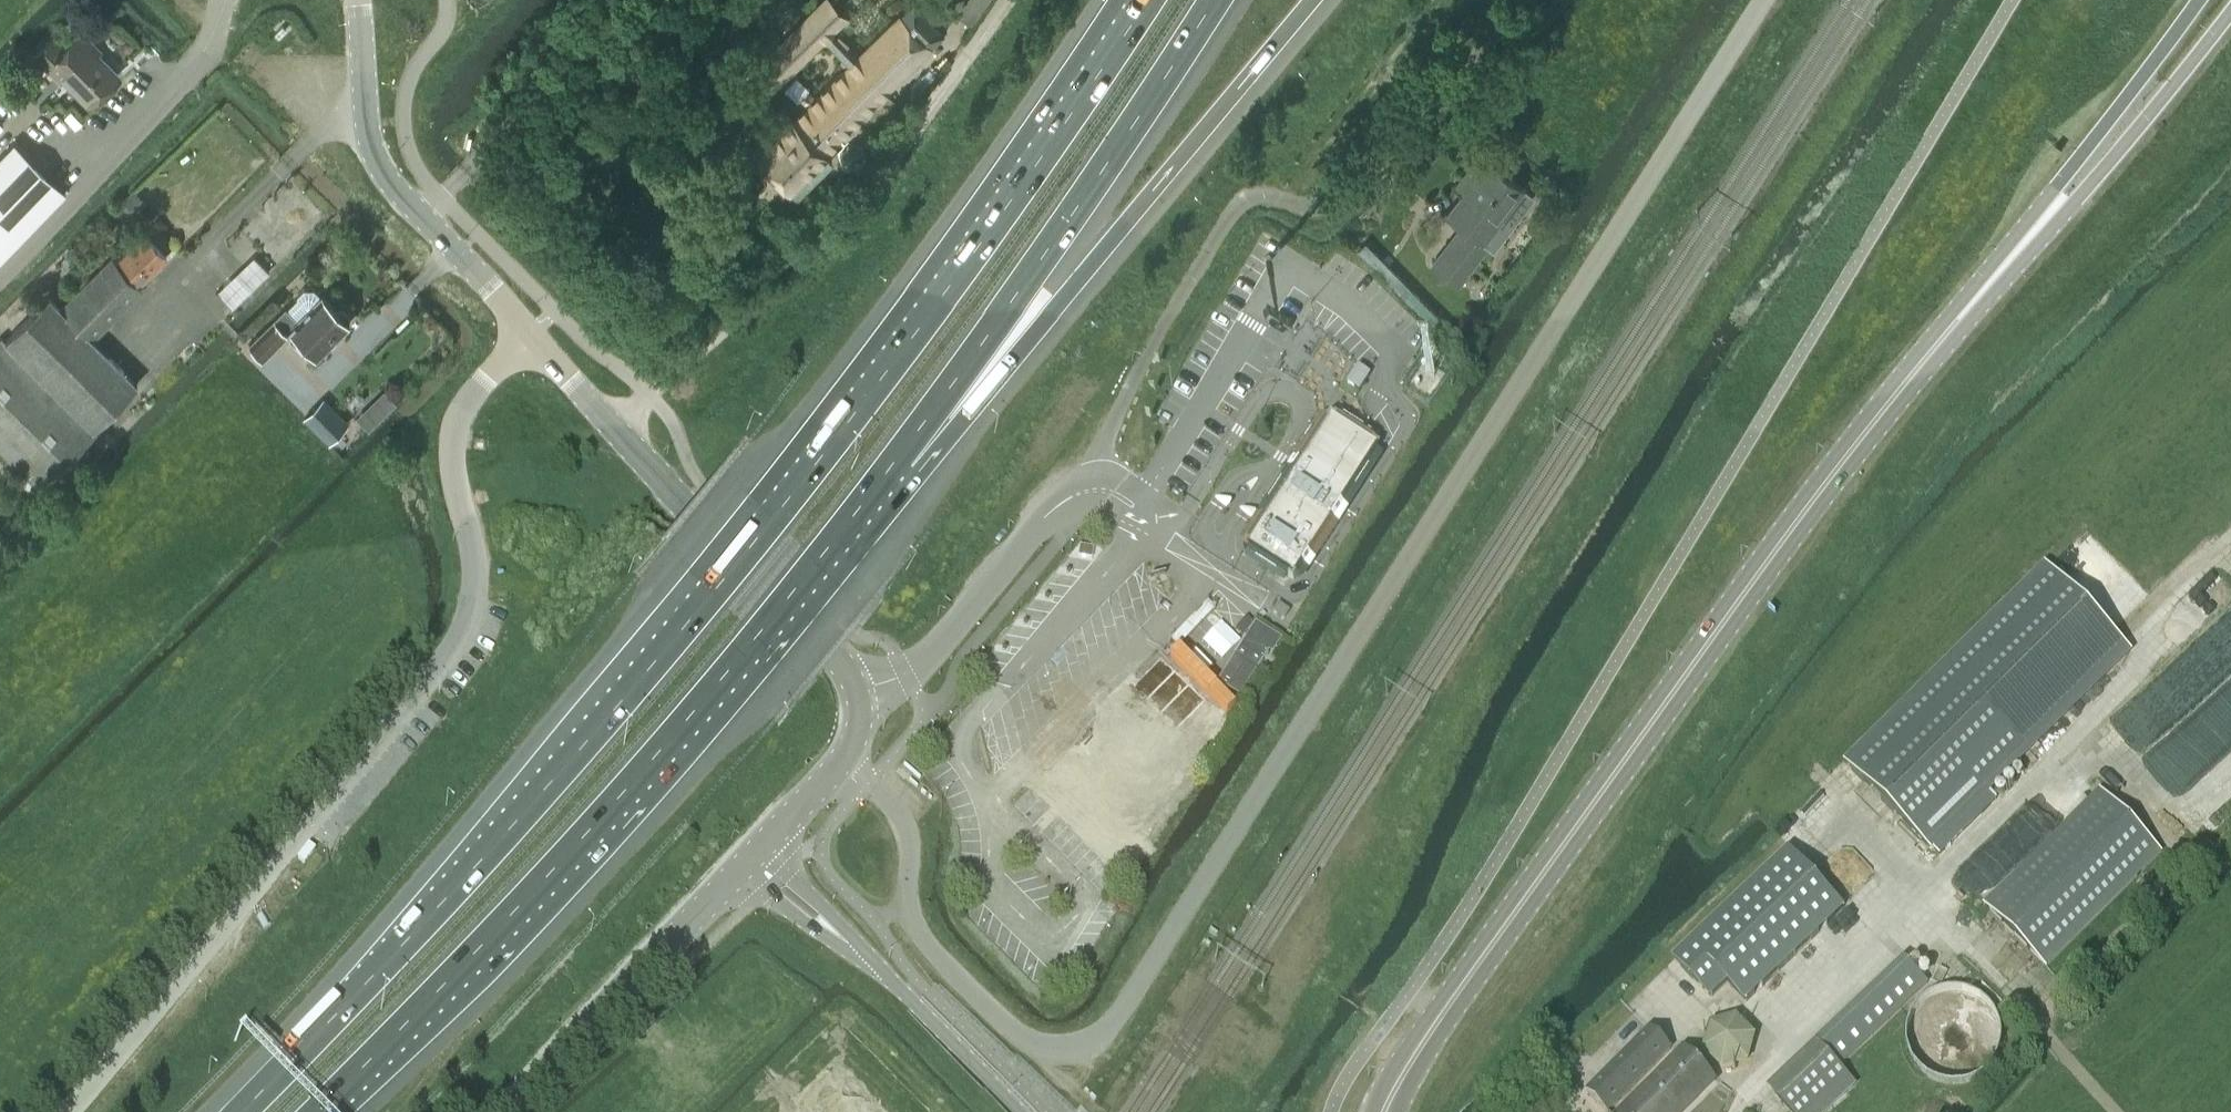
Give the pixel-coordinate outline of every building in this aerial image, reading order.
[(751,69),(772,90),(846,17),(829,0),(821,0),(751,69)] [(932,45),(944,32),(913,0),(912,0),(900,13),(898,12),(789,120),(784,115),(764,134),(772,141),(757,156),(786,184),(799,171),(807,178),(827,158),(823,155),(933,46),(932,45)] [(53,34),(33,54),(61,84),(64,81),(87,107),(122,74),(100,53),(103,50),(80,27),(63,45),(53,34)] [(61,196),(64,193),(13,143),(0,157),(0,260),(61,196)] [(1509,203),(1515,208),(1528,192),(1486,161),(1476,174),(1467,170),(1456,187),(1463,193),(1446,214),(1460,225),(1447,244),(1433,263),(1459,282),(1473,263),(1488,244),(1481,238),(1509,203)] [(140,212),(131,204),(122,213),(130,222),(140,212)] [(60,308),(92,340),(142,289),(138,286),(167,257),(143,233),(116,261),(111,257),(60,308)] [(322,294),(321,296),(314,289),(304,289),(297,295),(299,297),(287,308),(285,307),(249,342),(263,356),(291,329),(317,355),(350,323),(322,294)] [(60,308),(49,297),(5,342),(1,338),(0,339),(0,451),(39,489),(98,430),(94,427),(136,384),(92,340),(60,308)] [(328,442),(348,423),(323,398),(304,417),(328,442)] [(1381,446),(1331,415),(1296,469),(1244,549),(1294,581),(1304,566),(1308,568),(1314,560),(1311,558),(1335,520),(1338,522),(1346,509),(1342,506),(1381,446)] [(1092,547),(1079,545),(1077,556),(1091,558),(1092,547)] [(1988,798),(2131,655),(2113,638),(2047,574),(1848,772),(1914,837),(1941,863),(1997,806),(1988,798)] [(1281,641),(1210,601),(1167,645),(1236,704),(1281,641)] [(758,781),(758,780),(751,772),(738,784),(745,792),(758,781)] [(2099,790),(1983,905),(2046,969),(2162,853),(2099,790)] [(1787,853),(1692,947),(1748,1003),(1843,909),(1787,853)] [(1845,1062),(1928,984),(1905,960),(1815,1044),(1819,1048),(1771,1093),(1790,1111),(1825,1111),(1860,1078),(1845,1062)] [(2007,1052),(2008,1043),(2007,1034),(2005,1024),(2000,1015),(1992,1005),(1985,999),(1976,994),(1966,991),(1955,990),(1944,991),(1934,994),(1925,999),(1917,1005),(1910,1015),(1905,1024),(1902,1034),(1902,1043),(1902,1052),(1905,1062),(1910,1071),(1917,1081),(1924,1087),(1934,1092),(1944,1095),(1954,1096),(1966,1095),(1974,1093),(1983,1088),(1992,1081),(2000,1071),(2004,1062),(2007,1052)] [(1710,1027),(1704,1052),(1722,1070),(1748,1064),(1754,1039),(1736,1021),(1710,1027)] [(1594,1083),(1615,1105),(1679,1043),(1678,1043),(1659,1022),(1658,1022),(1594,1083)] [(1620,1111),(1685,1111),(1716,1082),(1685,1050),(1620,1111)]
